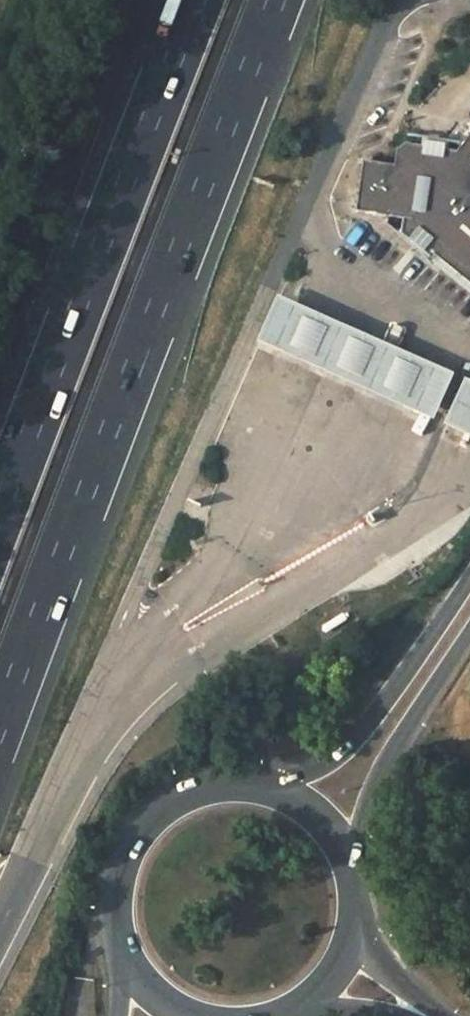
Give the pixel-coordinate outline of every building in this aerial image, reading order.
[(356,211),(411,220),(410,231),(414,235),(410,240),(417,245),(424,251),(428,246),(469,279),(469,136),(464,144),(458,151),(446,150),(447,145),(425,141),(424,146),(407,143),(398,150),(395,166),(364,160),(356,211)] [(278,297),(258,342),(433,420),(453,374),(278,297)] [(445,425),(469,436),(469,381),(465,379),(445,425)]
